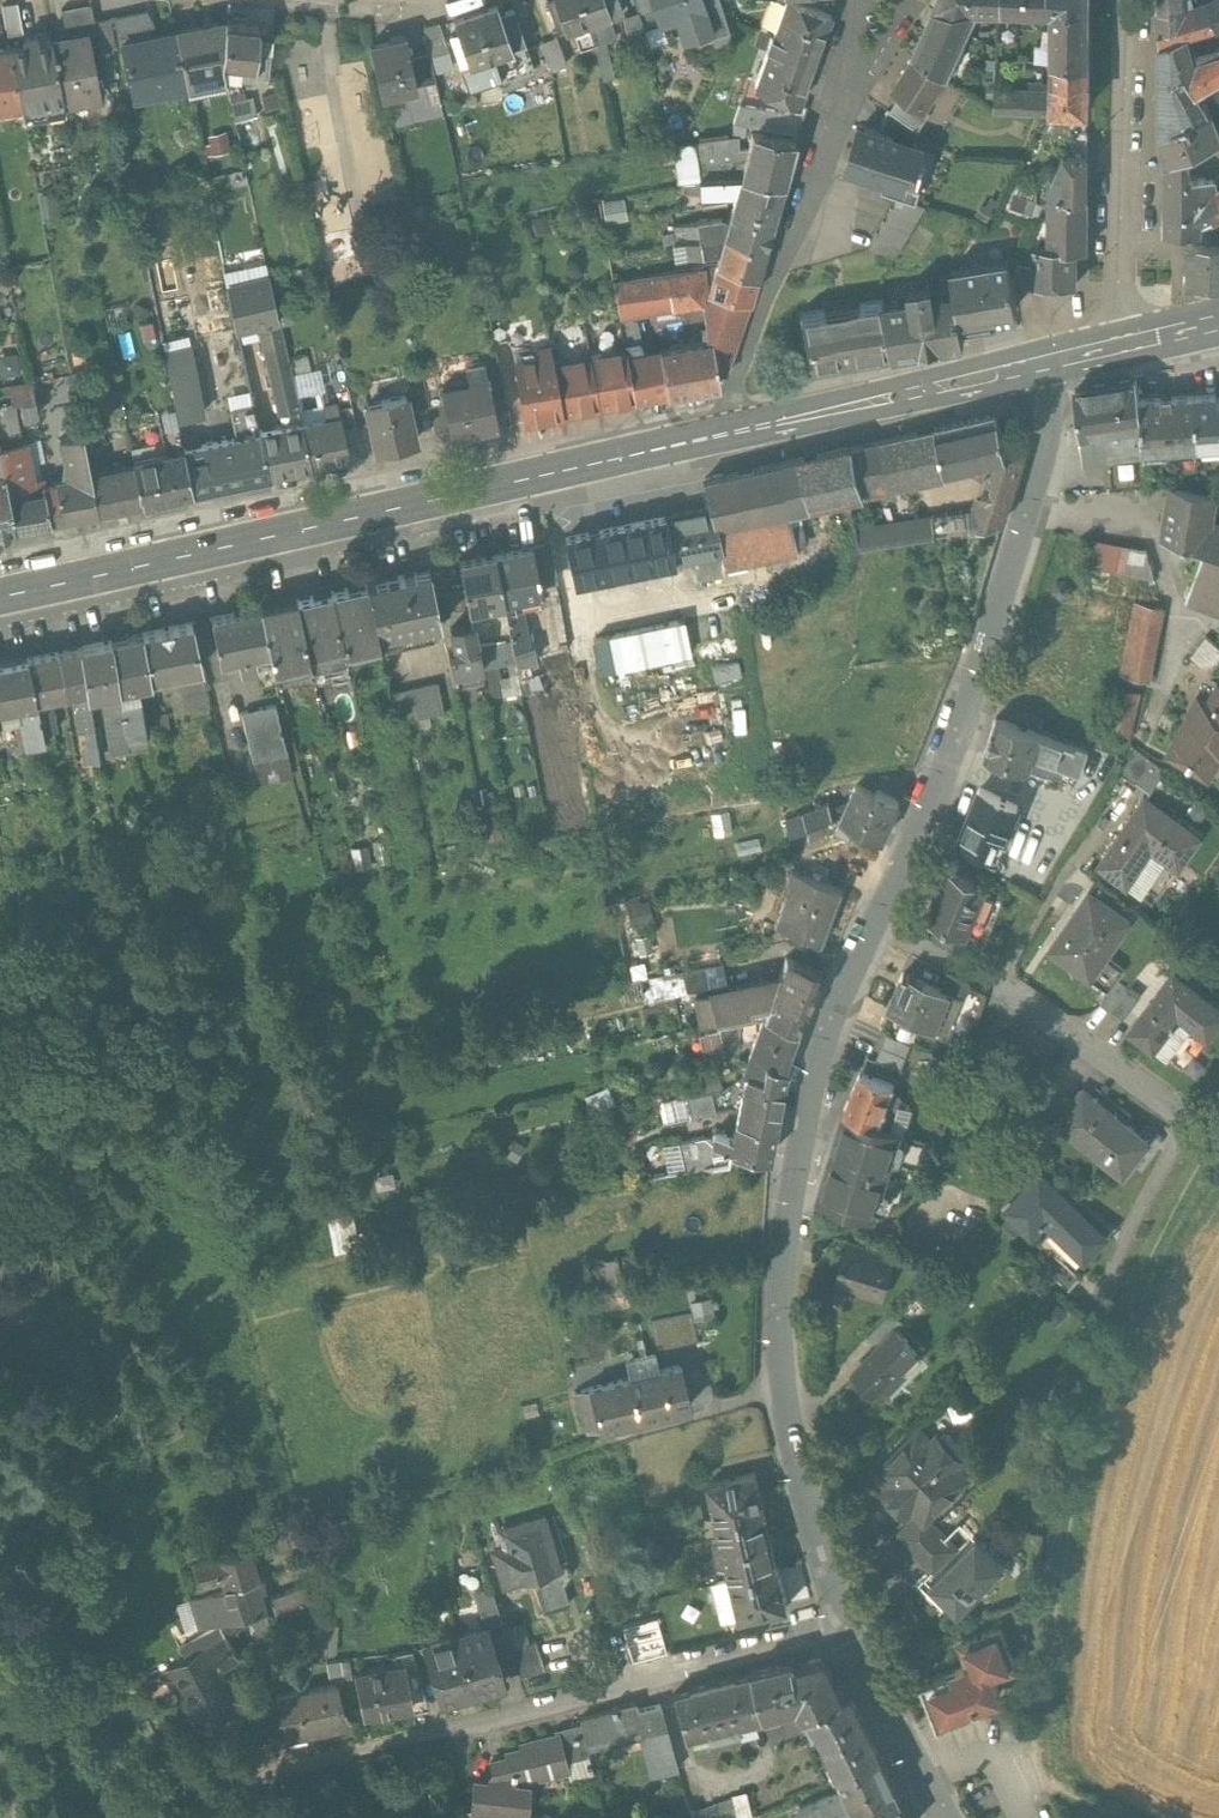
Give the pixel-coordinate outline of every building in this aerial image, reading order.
[(556,31),(571,26),(579,49),(594,45),(593,41),(579,0),(546,0),(556,31)] [(593,41),(594,45),(610,39),(604,21),(600,19),(599,15),(621,7),(619,0),(579,0),(593,41)] [(650,0),(634,0),(637,11),(638,13),(653,8),(650,0)] [(653,8),(659,25),(674,20),(682,42),(711,32),(703,9),(705,9),(705,6),(703,0),(650,0),(653,8)] [(793,0),(785,0),(771,36),(759,32),(754,44),(767,49),(753,87),(797,103),(812,63),(813,64),(817,67),(819,66),(823,55),(822,53),(817,54),(815,54),(830,13),(793,0)] [(935,7),(939,9),(977,12),(978,12),(980,0),(938,0),(935,7)] [(978,12),(1002,11),(1001,0),(980,0),(978,12)] [(1002,11),(1050,11),(1050,0),(1001,0),(1002,11)] [(1050,11),(1070,6),(1090,6),(1090,0),(1050,0),(1050,11)] [(1160,42),(1185,33),(1214,23),(1218,21),(1218,0),(1206,0),(1196,4),(1195,0),(1158,0),(1160,42)] [(17,1),(2,4),(8,33),(22,30),(17,1)] [(720,1),(705,6),(705,9),(703,9),(711,32),(712,36),(730,30),(720,1)] [(91,2),(62,7),(67,35),(89,30),(90,33),(97,31),(95,20),(91,2)] [(495,4),(475,11),(489,53),(524,42),(512,7),(498,11),(495,4)] [(1070,6),(1050,11),(1050,25),(1090,26),(1090,6),(1070,6)] [(977,12),(939,9),(935,7),(931,17),(953,27),(955,23),(969,29),(977,12)] [(145,9),(115,16),(121,41),(150,35),(145,9)] [(489,53),(475,11),(453,18),(457,30),(449,33),(459,64),(473,59),(481,82),(496,76),(496,73),(489,53)] [(637,11),(623,16),(630,50),(646,46),(645,34),(638,13),(637,11)] [(116,44),(110,17),(95,20),(97,31),(100,47),(116,44)] [(953,27),(931,17),(915,54),(947,75),(948,76),(969,29),(955,23),(953,27)] [(225,19),(175,29),(175,30),(185,76),(186,82),(224,74),(221,63),(225,19)] [(259,22),(225,19),(221,63),(240,64),(239,74),(241,74),(254,76),(259,22)] [(992,19),(977,20),(978,32),(992,31),(992,19)] [(438,21),(423,25),(428,50),(429,52),(447,47),(438,21)] [(1090,26),(1050,25),(1043,25),(1043,41),(1036,41),(1036,58),(1051,58),(1050,78),(1091,79),(1090,26)] [(67,35),(51,38),(62,94),(100,87),(90,33),(89,30),(67,35)] [(150,35),(121,41),(131,93),(153,88),(152,83),(185,76),(175,30),(150,35)] [(1191,52),(1185,33),(1160,42),(1159,62),(1191,52)] [(36,34),(22,36),(23,43),(10,45),(20,102),(22,111),(64,103),(62,94),(51,38),(37,40),(36,34)] [(405,34),(370,42),(380,85),(400,81),(401,86),(416,82),(410,54),(405,34)] [(556,36),(539,41),(549,69),(565,64),(556,36)] [(0,47),(0,106),(20,102),(10,45),(0,47)] [(1193,60),(1191,52),(1159,62),(1159,81),(1185,71),(1197,91),(1199,90),(1218,77),(1218,49),(1201,57),(1193,60)] [(1199,49),(1191,52),(1193,60),(1201,57),(1199,49)] [(428,50),(410,54),(416,82),(434,78),(429,52),(428,50)] [(947,75),(915,54),(894,86),(901,91),(926,108),(927,106),(947,75)] [(244,96),(242,83),(241,74),(239,74),(240,64),(221,63),(224,74),(234,120),(256,115),(252,98),(248,95),(244,96)] [(1159,81),(1159,130),(1211,111),(1199,90),(1197,91),(1185,71),(1159,81)] [(1091,79),(1050,78),(1050,109),(1090,111),(1091,79)] [(1043,86),(993,84),(994,105),(1046,106),(1046,92),(1043,86)] [(926,108),(901,91),(890,108),(919,127),(930,108),(927,106),(926,108)] [(801,115),(738,105),(732,124),(733,136),(744,134),(746,125),(796,133),(801,115)] [(916,144),(919,127),(887,109),(881,129),(895,134),(894,137),(916,144)] [(1159,130),(1166,161),(1187,152),(1218,138),(1218,131),(1218,128),(1211,111),(1159,130)] [(881,129),(866,124),(864,128),(859,126),(847,168),(885,180),(907,187),(909,182),(923,146),(916,144),(894,137),(895,134),(881,129)] [(1073,130),(1043,199),(1050,199),(1086,199),(1087,140),(1087,132),(1073,130)] [(794,139),(752,133),(740,175),(782,181),(794,139)] [(695,143),(673,146),(678,182),(685,181),(698,179),(695,143)] [(1189,177),(1187,152),(1166,161),(1167,176),(1189,177)] [(740,175),(738,175),(698,180),(699,195),(734,193),(731,204),(774,214),(782,181),(740,175)] [(1189,177),(1167,176),(1166,211),(1200,212),(1200,204),(1205,202),(1204,200),(1216,193),(1215,190),(1216,190),(1214,179),(1189,177)] [(698,179),(685,181),(686,194),(699,195),(698,180),(698,179)] [(921,185),(909,182),(907,187),(885,180),(882,188),(899,194),(916,199),(921,185)] [(1216,190),(1215,190),(1216,193),(1204,200),(1205,202),(1213,219),(1218,216),(1218,188),(1216,190)] [(891,207),(886,221),(883,220),(879,233),(876,232),(871,247),(896,255),(926,203),(916,199),(899,194),(893,208),(891,207)] [(1086,199),(1050,199),(1049,221),(1036,215),(1024,246),(1041,247),(1041,235),(1049,235),(1049,247),(1049,249),(1075,249),(1085,248),(1086,199)] [(1200,212),(1166,211),(1165,232),(1200,233),(1200,224),(1213,219),(1205,202),(1200,204),(1200,212)] [(774,214),(731,204),(726,219),(720,217),(695,220),(696,223),(698,237),(717,234),(763,247),(774,214)] [(696,223),(673,226),(675,241),(684,239),(698,237),(696,223)] [(763,247),(717,234),(698,237),(700,252),(719,249),(716,262),(755,274),(763,247)] [(698,237),(684,239),(684,241),(671,242),(673,257),(700,252),(698,237)] [(1213,246),(1189,245),(1186,287),(1204,287),(1212,287),(1213,246)] [(1041,247),(1024,246),(1012,277),(1032,283),(1075,284),(1075,249),(1049,249),(1049,247),(1041,247)] [(1012,277),(1009,258),(951,268),(954,288),(959,316),(1017,305),(1012,277)] [(716,262),(612,279),(618,315),(703,297),(702,288),(708,289),(716,262)] [(755,274),(716,262),(708,289),(749,297),(755,274)] [(269,275),(229,287),(237,325),(261,320),(265,349),(277,401),(280,402),(285,426),(276,429),(285,471),(310,464),(300,422),(269,275)] [(910,296),(884,301),(884,302),(893,353),(963,339),(959,316),(954,288),(935,292),(933,280),(908,284),(910,296)] [(708,289),(702,288),(703,297),(708,331),(710,341),(711,340),(716,372),(720,369),(749,297),(708,289)] [(884,302),(800,317),(809,368),(893,353),(884,302)] [(504,315),(487,319),(493,343),(507,340),(509,346),(517,344),(512,322),(506,324),(504,315)] [(632,323),(620,326),(624,347),(637,345),(632,323)] [(259,432),(238,329),(221,332),(235,401),(224,403),(233,439),(259,434),(259,432)] [(703,342),(659,351),(667,393),(718,383),(716,372),(711,340),(710,341),(708,331),(702,331),(703,342)] [(183,343),(160,348),(164,366),(190,361),(186,344),(184,344),(183,343)] [(534,356),(514,359),(525,421),(528,421),(531,425),(546,422),(547,417),(561,414),(552,362),(549,345),(532,349),(534,356)] [(637,345),(624,347),(624,349),(634,401),(653,396),(645,353),(642,354),(639,345),(637,345)] [(624,349),(588,356),(598,409),(634,402),(634,401),(624,349)] [(653,396),(667,393),(659,351),(645,353),(653,396)] [(588,356),(552,362),(561,414),(561,415),(598,409),(588,356)] [(184,373),(166,377),(174,415),(192,412),(184,373)] [(439,375),(423,378),(429,406),(444,403),(441,391),(442,390),(439,375)] [(442,390),(441,391),(444,403),(451,434),(497,424),(487,376),(468,380),(469,385),(442,390)] [(1137,377),(1075,388),(1084,454),(1143,446),(1141,418),(1138,398),(1139,397),(1137,377)] [(423,378),(408,382),(414,409),(429,406),(423,378)] [(29,379),(9,383),(12,398),(19,399),(23,418),(36,416),(35,413),(39,413),(32,379),(29,380),(29,379)] [(74,386),(54,391),(57,406),(77,403),(74,386)] [(1218,390),(1218,392),(1196,393),(1201,444),(1218,443),(1218,390)] [(1139,397),(1138,398),(1141,418),(1143,446),(1143,449),(1201,444),(1196,393),(1173,395),(1173,394),(1164,395),(1163,396),(1139,397)] [(405,394),(366,403),(376,450),(416,442),(405,394)] [(0,405),(0,448),(22,443),(14,403),(0,405)] [(997,411),(936,426),(945,466),(946,470),(1002,457),(1008,455),(997,411)] [(339,414),(300,422),(310,464),(349,456),(339,414)] [(936,426),(917,430),(926,465),(921,473),(945,466),(936,426)] [(285,471),(276,429),(259,432),(259,434),(268,474),(285,471)] [(917,430),(804,457),(816,501),(865,490),(865,488),(921,473),(926,465),(917,430)] [(64,479),(55,480),(63,518),(99,511),(91,473),(83,433),(61,438),(65,460),(64,479)] [(233,439),(202,446),(211,487),(268,474),(259,434),(233,439)] [(0,448),(0,458),(15,527),(15,528),(51,521),(41,477),(30,479),(22,443),(0,448)] [(182,449),(139,457),(148,500),(191,491),(182,449)] [(1002,457),(988,475),(979,505),(934,513),(874,525),(869,504),(850,508),(859,546),(965,527),(1005,518),(1025,452),(1008,455),(1002,457)] [(804,457),(775,464),(785,509),(816,501),(804,457)] [(0,458),(0,531),(15,527),(0,458)] [(134,464),(91,473),(99,511),(142,501),(134,464)] [(720,569),(795,551),(785,509),(775,464),(702,482),(708,508),(717,551),(720,569)] [(1171,483),(1169,502),(1213,509),(1216,492),(1216,490),(1171,483)] [(1213,509),(1169,502),(1162,535),(1204,545),(1212,518),(1213,509)] [(708,508),(665,518),(674,561),(689,558),(717,551),(708,508)] [(665,518),(566,539),(575,584),(674,561),(665,518)] [(1212,518),(1204,545),(1195,569),(1218,577),(1218,520),(1212,518)] [(1090,561),(1125,568),(1130,541),(1095,534),(1090,561)] [(1146,544),(1130,541),(1125,568),(1154,574),(1146,544)] [(550,542),(532,546),(539,581),(556,578),(550,542)] [(532,546),(495,554),(505,604),(513,646),(529,643),(528,642),(522,607),(540,603),(538,590),(542,590),(539,581),(532,546)] [(717,551),(689,558),(694,582),(722,575),(720,569),(717,551)] [(495,554),(459,562),(468,605),(495,600),(496,606),(505,604),(495,554)] [(430,569),(367,584),(368,590),(378,637),(441,622),(430,569)] [(1187,596),(1213,606),(1218,608),(1218,577),(1195,569),(1187,596)] [(368,590),(349,594),(348,588),(331,592),(333,598),(342,642),(343,646),(379,638),(378,637),(368,590)] [(333,598),(314,602),(313,596),(297,600),(297,602),(308,650),(342,642),(333,598)] [(1163,603),(1136,598),(1122,669),(1149,675),(1163,603)] [(297,602),(278,607),(277,604),(260,608),(269,649),(272,667),(309,658),(308,650),(297,602)] [(260,608),(211,619),(219,659),(237,655),(240,670),(258,666),(255,652),(269,649),(260,608)] [(684,619),(596,637),(602,669),(691,650),(684,619)] [(474,622),(450,626),(454,647),(449,648),(453,669),(482,663),(478,643),(474,622)] [(187,624),(141,634),(148,678),(202,666),(192,623),(187,624)] [(1191,651),(1211,665),(1218,655),(1218,642),(1206,632),(1191,651)] [(141,634),(111,641),(119,694),(138,691),(136,681),(148,678),(141,634)] [(505,638),(478,643),(482,663),(509,658),(505,638)] [(111,641),(0,664),(0,714),(2,714),(1,706),(5,705),(7,716),(3,722),(6,741),(24,737),(17,702),(24,701),(30,732),(56,727),(50,695),(78,689),(83,712),(88,711),(87,706),(90,705),(88,691),(101,689),(109,743),(145,736),(138,691),(119,694),(111,641)] [(529,643),(513,646),(519,676),(533,673),(528,657),(536,655),(533,641),(528,642),(529,643)] [(1140,682),(1113,676),(1105,709),(1131,716),(1140,682)] [(438,679),(390,691),(396,718),(443,707),(438,679)] [(1203,709),(1192,703),(1169,744),(1210,766),(1218,749),(1218,679),(1203,709)] [(276,701),(240,709),(256,779),(292,771),(276,701)] [(1131,716),(1105,709),(1101,722),(1128,729),(1131,716)] [(1038,730),(996,716),(986,748),(1028,761),(1032,748),(1038,730)] [(1062,737),(1038,730),(1032,748),(1056,756),(1062,737)] [(1062,737),(1056,756),(1055,760),(1080,769),(1088,746),(1062,737)] [(1165,762),(1131,737),(1115,765),(1149,787),(1165,762)] [(1018,800),(981,784),(960,833),(998,849),(1018,800)] [(901,800),(879,791),(877,795),(858,786),(842,817),(839,827),(855,835),(859,824),(885,836),(901,800)] [(1177,815),(1145,793),(1134,810),(1132,809),(1109,842),(1111,843),(1100,858),(1128,877),(1141,859),(1143,860),(1156,842),(1164,847),(1176,845),(1185,852),(1201,829),(1178,813),(1177,815)] [(830,806),(788,820),(793,834),(834,820),(830,806)] [(820,877),(825,864),(803,855),(799,856),(795,867),(820,877)] [(989,878),(947,861),(927,909),(943,916),(968,927),(968,926),(989,878)] [(820,877),(795,867),(774,921),(824,940),(844,886),(820,877)] [(1131,914),(1091,886),(1051,944),(1091,972),(1131,914)] [(968,927),(943,916),(935,935),(962,948),(972,928),(968,926),(968,927)] [(721,955),(691,962),(696,990),(727,983),(721,955)] [(824,971),(787,957),(779,977),(696,995),(701,1022),(753,1010),(752,1005),(769,1001),(773,990),(812,1004),(824,971)] [(941,983),(905,968),(904,971),(908,972),(904,983),(900,982),(891,1004),(934,1022),(948,988),(948,987),(941,983)] [(971,980),(948,968),(941,983),(948,987),(948,988),(964,995),(971,980)] [(1174,973),(1159,993),(1157,991),(1146,1006),(1148,1007),(1138,1020),(1137,1020),(1130,1029),(1153,1047),(1169,1026),(1173,1028),(1177,1023),(1173,1020),(1180,1011),(1208,1032),(1218,1018),(1218,1007),(1174,973)] [(1118,975),(1101,998),(1112,1007),(1129,984),(1118,975)] [(1141,992),(1129,984),(1112,1007),(1123,1015),(1141,992)] [(802,1027),(812,1004),(773,990),(769,1001),(764,1015),(802,1027)] [(802,1027),(764,1015),(744,1071),(746,1073),(761,1075),(764,1060),(785,1069),(802,1027)] [(742,1022),(717,1028),(722,1051),(739,1047),(742,1022)] [(912,1039),(888,1029),(877,1055),(902,1065),(912,1039)] [(775,1126),(785,1069),(764,1060),(761,1075),(746,1073),(744,1071),(740,1070),(720,1085),(682,1094),(688,1116),(727,1109),(738,1110),(737,1119),(775,1126)] [(718,1070),(680,1077),(673,1079),(677,1090),(682,1094),(720,1085),(718,1070)] [(893,1080),(861,1070),(846,1107),(846,1108),(881,1119),(893,1080)] [(1117,1109),(1097,1094),(1095,1095),(1083,1085),(1057,1119),(1078,1135),(1084,1127),(1129,1162),(1148,1138),(1114,1112),(1117,1109)] [(1055,1125),(1031,1106),(1021,1132),(1037,1147),(1055,1125)] [(881,1119),(846,1108),(819,1194),(874,1210),(900,1125),(881,1119)] [(775,1126),(737,1119),(733,1134),(715,1130),(712,1135),(707,1135),(679,1142),(685,1170),(728,1160),(731,1148),(769,1157),(775,1126)] [(1107,1233),(1040,1170),(1005,1208),(1031,1233),(1043,1221),(1052,1229),(1056,1224),(1087,1254),(1107,1233)] [(341,1210),(328,1212),(335,1248),(349,1245),(341,1210)] [(894,1251),(847,1239),(836,1280),(883,1292),(894,1251)] [(1081,1276),(1057,1253),(1044,1265),(1069,1289),(1081,1276)] [(698,1309),(655,1315),(659,1344),(702,1338),(698,1309)] [(892,1310),(870,1332),(881,1342),(897,1326),(897,1327),(903,1321),(892,1310)] [(881,1342),(853,1370),(874,1392),(901,1365),(906,1370),(921,1355),(907,1341),(909,1339),(897,1327),(897,1326),(881,1342)] [(678,1365),(589,1388),(599,1428),(691,1404),(682,1368),(678,1365)] [(599,1428),(589,1388),(575,1392),(581,1417),(584,1416),(588,1431),(599,1428)] [(965,1476),(920,1431),(878,1473),(890,1484),(885,1489),(907,1510),(912,1505),(920,1513),(924,1518),(925,1517),(965,1476)] [(755,1475),(708,1487),(718,1524),(764,1513),(755,1475)] [(700,1505),(687,1509),(691,1527),(705,1524),(700,1505)] [(764,1513),(718,1524),(722,1540),(715,1542),(711,1540),(694,1544),(698,1560),(772,1542),(764,1513)] [(920,1513),(897,1536),(911,1550),(934,1526),(925,1517),(924,1518),(920,1513)] [(543,1519),(501,1531),(506,1546),(494,1549),(505,1587),(534,1579),(536,1587),(561,1580),(543,1519)] [(957,1548),(934,1526),(911,1550),(933,1572),(957,1548)] [(284,1529),(263,1536),(269,1553),(290,1546),(284,1529)] [(977,1537),(930,1585),(958,1613),(1005,1565),(977,1537)] [(772,1542),(698,1560),(702,1575),(719,1571),(721,1567),(728,1565),(732,1581),(779,1570),(772,1542)] [(248,1550),(217,1558),(223,1579),(224,1585),(256,1578),(248,1550)] [(223,1579),(217,1558),(195,1565),(201,1585),(223,1579)] [(779,1570),(732,1581),(742,1619),(788,1607),(779,1570)] [(256,1578),(224,1585),(226,1590),(228,1600),(246,1595),(253,1615),(266,1611),(267,1611),(261,1593),(266,1591),(262,1577),(256,1578)] [(305,1584),(271,1598),(279,1622),(293,1615),(292,1608),(310,1602),(305,1584)] [(246,1595),(228,1600),(226,1590),(213,1594),(219,1622),(253,1615),(246,1595)] [(213,1594),(192,1601),(204,1638),(222,1628),(219,1622),(213,1594)] [(511,1655),(494,1597),(478,1602),(487,1631),(496,1660),(511,1655)] [(266,1611),(253,1615),(260,1644),(274,1640),(266,1611)] [(1000,1695),(992,1675),(1015,1666),(1000,1627),(960,1642),(969,1666),(920,1685),(937,1728),(981,1711),(978,1703),(1000,1695)] [(204,1638),(181,1650),(186,1661),(170,1671),(171,1673),(226,1640),(240,1661),(241,1660),(222,1628),(204,1638)] [(464,1637),(457,1640),(474,1695),(489,1691),(489,1693),(505,1688),(496,1660),(487,1631),(478,1633),(478,1631),(464,1635),(464,1637)] [(626,1644),(632,1669),(666,1659),(658,1635),(626,1644)] [(237,1709),(219,1672),(240,1661),(226,1640),(171,1673),(182,1696),(198,1729),(218,1720),(218,1721),(237,1709)] [(457,1640),(449,1642),(448,1640),(435,1644),(436,1646),(426,1649),(434,1676),(444,1707),(475,1697),(474,1695),(457,1640)] [(537,1646),(511,1655),(519,1682),(545,1674),(537,1646)] [(434,1676),(426,1649),(414,1653),(414,1654),(421,1680),(434,1676)] [(421,1680),(414,1654),(396,1656),(399,1669),(405,1668),(413,1707),(427,1705),(421,1680)] [(811,1716),(842,1777),(881,1759),(845,1687),(841,1682),(835,1682),(825,1661),(795,1670),(793,1662),(753,1673),(754,1676),(736,1681),(735,1678),(692,1690),(692,1693),(674,1697),(685,1739),(713,1732),(715,1738),(742,1731),(740,1724),(766,1718),(765,1716),(799,1707),(805,1719),(811,1716)] [(353,1663),(342,1665),(345,1680),(355,1678),(353,1663)] [(342,1665),(332,1666),(334,1682),(345,1680),(342,1665)] [(399,1669),(359,1677),(367,1717),(413,1708),(413,1707),(405,1668),(399,1669)] [(170,1671),(148,1684),(158,1707),(182,1696),(171,1673),(170,1671)] [(158,1707),(148,1684),(134,1691),(159,1746),(173,1740),(158,1707)] [(338,1689),(301,1698),(300,1697),(277,1703),(288,1742),(309,1737),(309,1735),(345,1726),(341,1709),(343,1709),(338,1689)] [(636,1705),(613,1711),(614,1712),(580,1721),(582,1726),(588,1751),(640,1737),(652,1778),(679,1771),(661,1706),(637,1713),(636,1705)] [(582,1726),(556,1733),(558,1738),(565,1765),(590,1758),(588,1751),(582,1726)] [(521,1748),(522,1752),(506,1757),(507,1761),(492,1765),(495,1773),(487,1785),(475,1784),(473,1814),(517,1817),(527,1817),(529,1788),(529,1784),(568,1774),(565,1765),(558,1738),(521,1748)] [(839,1778),(845,1790),(823,1801),(830,1817),(832,1817),(854,1808),(895,1789),(881,1759),(842,1777),(839,1778)] [(854,1808),(858,1817),(908,1817),(895,1789),(854,1808)] [(733,1799),(738,1817),(752,1817),(747,1795),(733,1799)] [(708,1811),(692,1814),(693,1817),(738,1817),(733,1799),(708,1811)] [(795,1813),(797,1817),(801,1817),(802,1817),(830,1817),(823,1801),(795,1813)] [(832,1817),(858,1817),(854,1808),(832,1817)]
